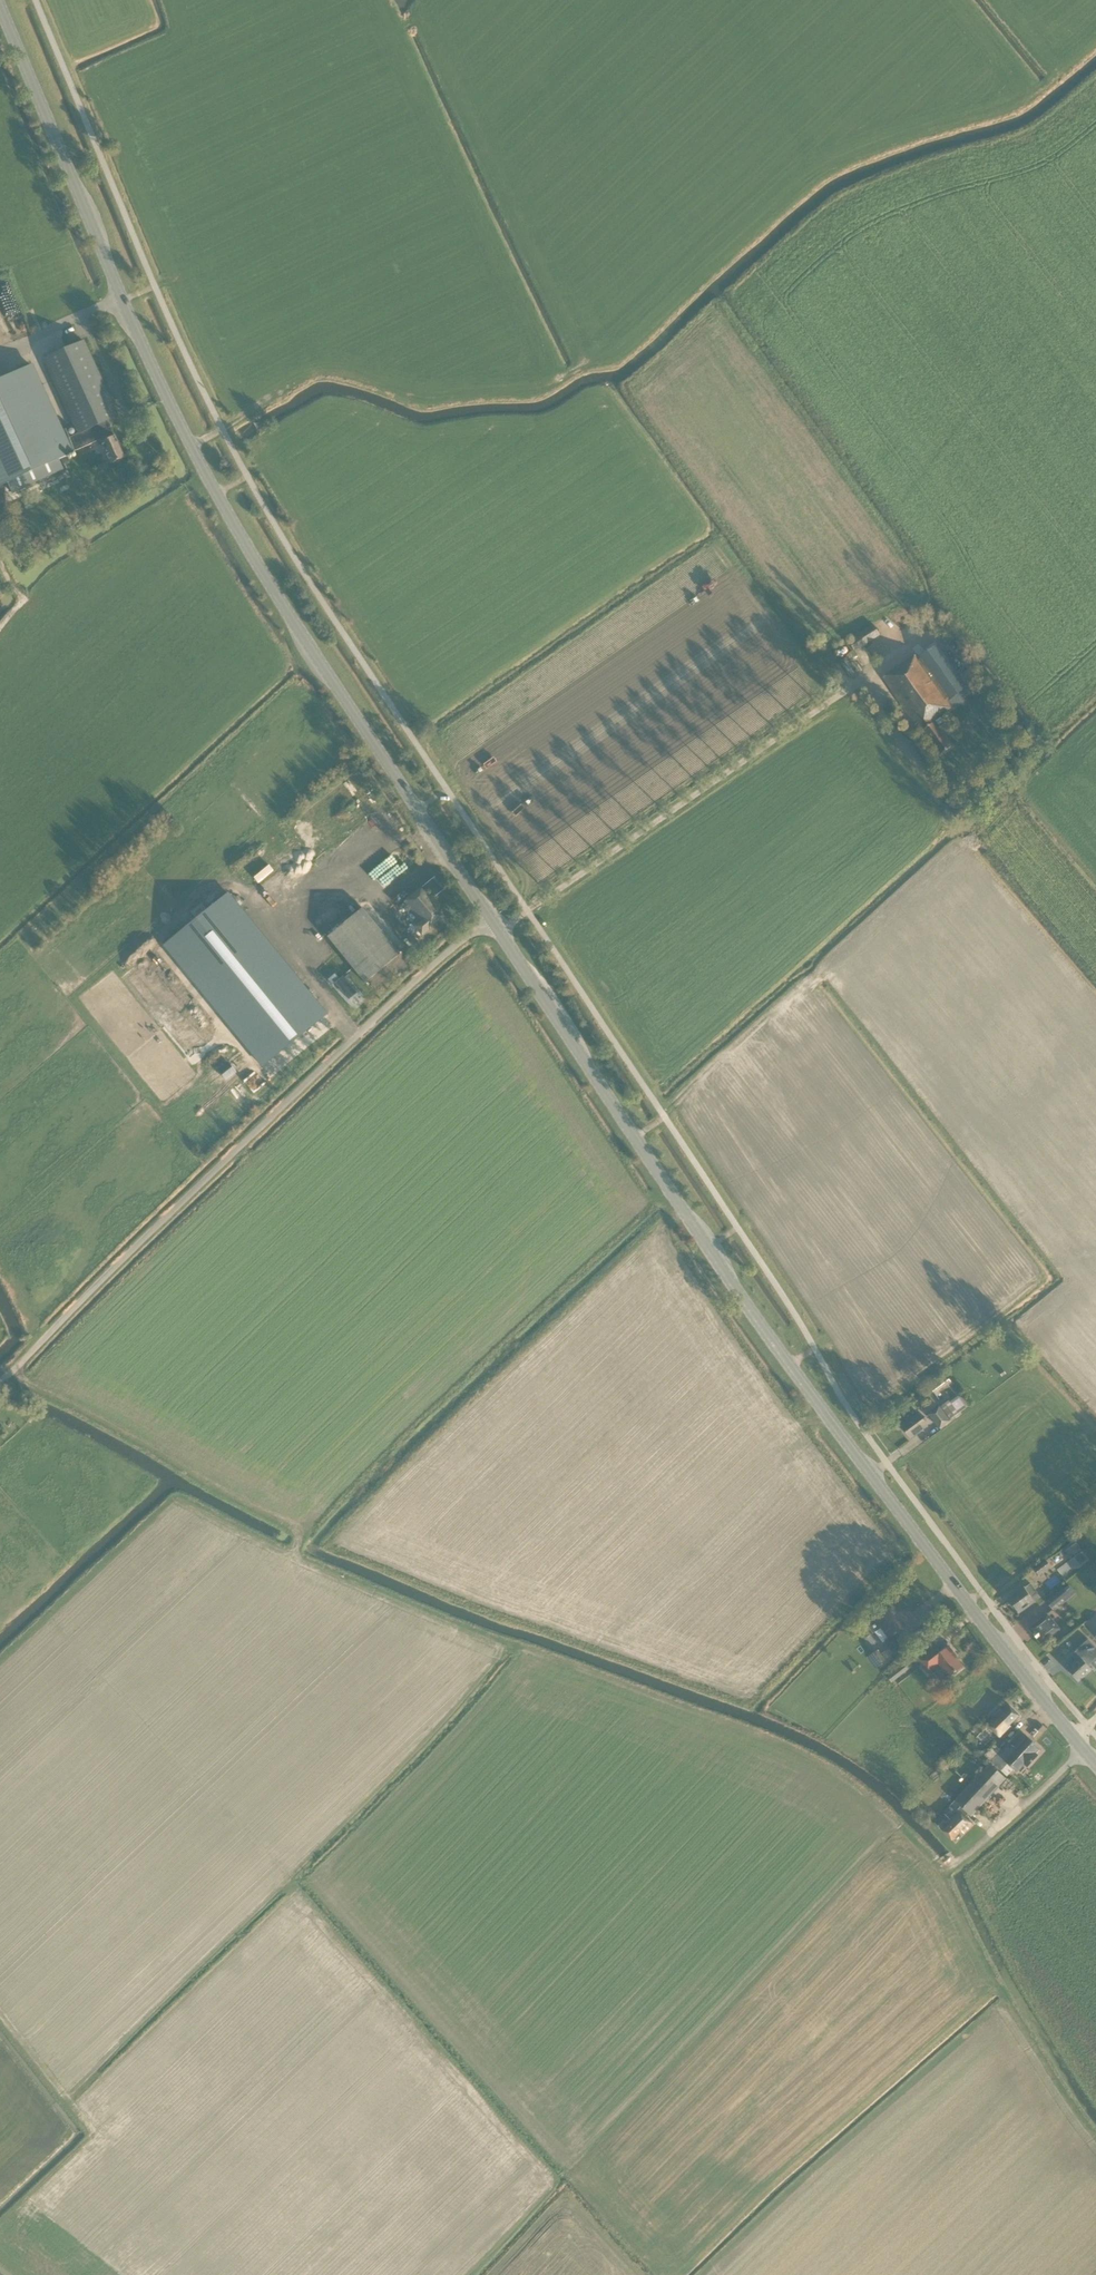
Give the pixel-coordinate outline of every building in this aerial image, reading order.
[(31,366),(0,380),(0,486),(100,440),(112,464),(125,458),(108,421),(118,417),(84,342),(46,359),(80,434),(70,438),(67,430),(61,432),(31,366)] [(859,633),(866,644),(880,635),(873,624),(859,633)] [(918,654),(884,678),(916,724),(919,721),(942,754),(953,746),(939,727),(948,721),(943,714),(954,706),(918,654)] [(846,671),(837,657),(827,664),(836,677),(846,671)] [(439,908),(441,906),(428,890),(430,889),(435,896),(445,889),(435,877),(425,884),(427,886),(424,888),(423,886),(404,902),(419,920),(413,925),(422,936),(446,916),(439,908)] [(327,1014),(228,893),(164,945),(263,1066),(327,1014)] [(365,983),(400,954),(362,908),(328,936),(365,983)] [(333,984),(335,982),(349,999),(357,992),(343,976),(339,979),(335,974),(328,979),(333,984)] [(235,1070),(228,1062),(218,1070),(225,1078),(235,1070)] [(935,1393),(951,1382),(947,1376),(931,1388),(935,1393)] [(950,1419),(959,1413),(949,1399),(940,1406),(929,1414),(941,1429),(951,1421),(950,1419)] [(902,1426),(911,1438),(928,1426),(918,1412),(917,1413),(914,1410),(911,1409),(906,1413),(906,1416),(909,1421),(902,1426)] [(1064,1547),(1070,1554),(1080,1546),(1075,1539),(1064,1547)] [(1074,1562),(1081,1556),(1078,1552),(1071,1557),(1074,1562)] [(1065,1568),(1072,1563),(1069,1558),(1062,1564),(1065,1568)] [(1035,1569),(1040,1576),(1052,1567),(1047,1561),(1035,1569)] [(1009,1599),(1019,1613),(1035,1601),(1032,1597),(1038,1592),(1031,1584),(1026,1588),(1025,1588),(1009,1599)] [(1046,1601),(1053,1610),(1071,1595),(1064,1586),(1046,1601)] [(895,1616),(897,1613),(893,1608),(889,1609),(876,1619),(871,1623),(876,1631),(881,1627),(890,1638),(886,1641),(895,1652),(903,1646),(899,1640),(903,1638),(899,1632),(904,1628),(895,1616)] [(1030,1629),(1042,1644),(1060,1629),(1048,1614),(1046,1616),(1030,1629)] [(1082,1658),(1069,1670),(1079,1681),(1092,1669),(1089,1666),(1095,1659),(1095,1645),(1091,1639),(1077,1652),(1082,1658)] [(942,1653),(936,1646),(918,1659),(928,1672),(940,1663),(950,1677),(962,1668),(962,1665),(954,1655),(955,1654),(950,1646),(942,1653)] [(878,1649),(871,1655),(879,1666),(887,1661),(878,1649)] [(913,1667),(908,1661),(888,1676),(893,1682),(913,1667)] [(1003,1713),(1000,1710),(995,1716),(996,1717),(988,1725),(1001,1738),(1012,1727),(1010,1725),(1020,1715),(1011,1706),(1003,1713)] [(1028,1766),(1038,1755),(1036,1753),(1039,1749),(1026,1735),(1012,1750),(1007,1745),(1002,1750),(991,1762),(1001,1771),(1008,1763),(1018,1771),(1025,1764),(1028,1766)] [(1002,1750),(995,1744),(984,1756),(991,1762),(1002,1750)] [(949,1769),(955,1763),(949,1757),(943,1763),(949,1769)] [(959,1810),(951,1819),(945,1814),(939,1820),(935,1823),(939,1827),(953,1840),(962,1831),(965,1833),(973,1824),(966,1817),(969,1813),(972,1816),(1007,1778),(990,1763),(955,1800),(961,1806),(958,1809),(959,1810)]
